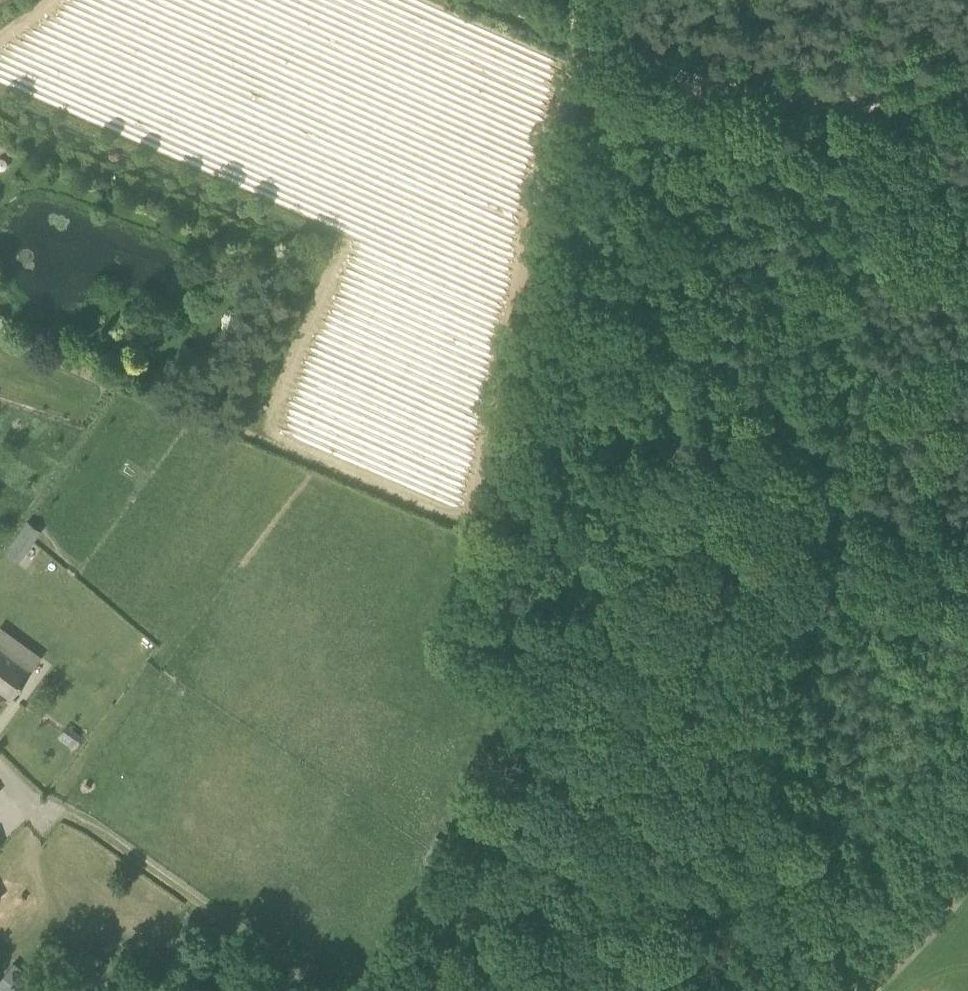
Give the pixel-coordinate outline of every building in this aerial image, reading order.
[(0,647),(0,687),(11,696),(31,669),(0,647)] [(80,735),(68,726),(63,732),(75,742),(80,735)]
